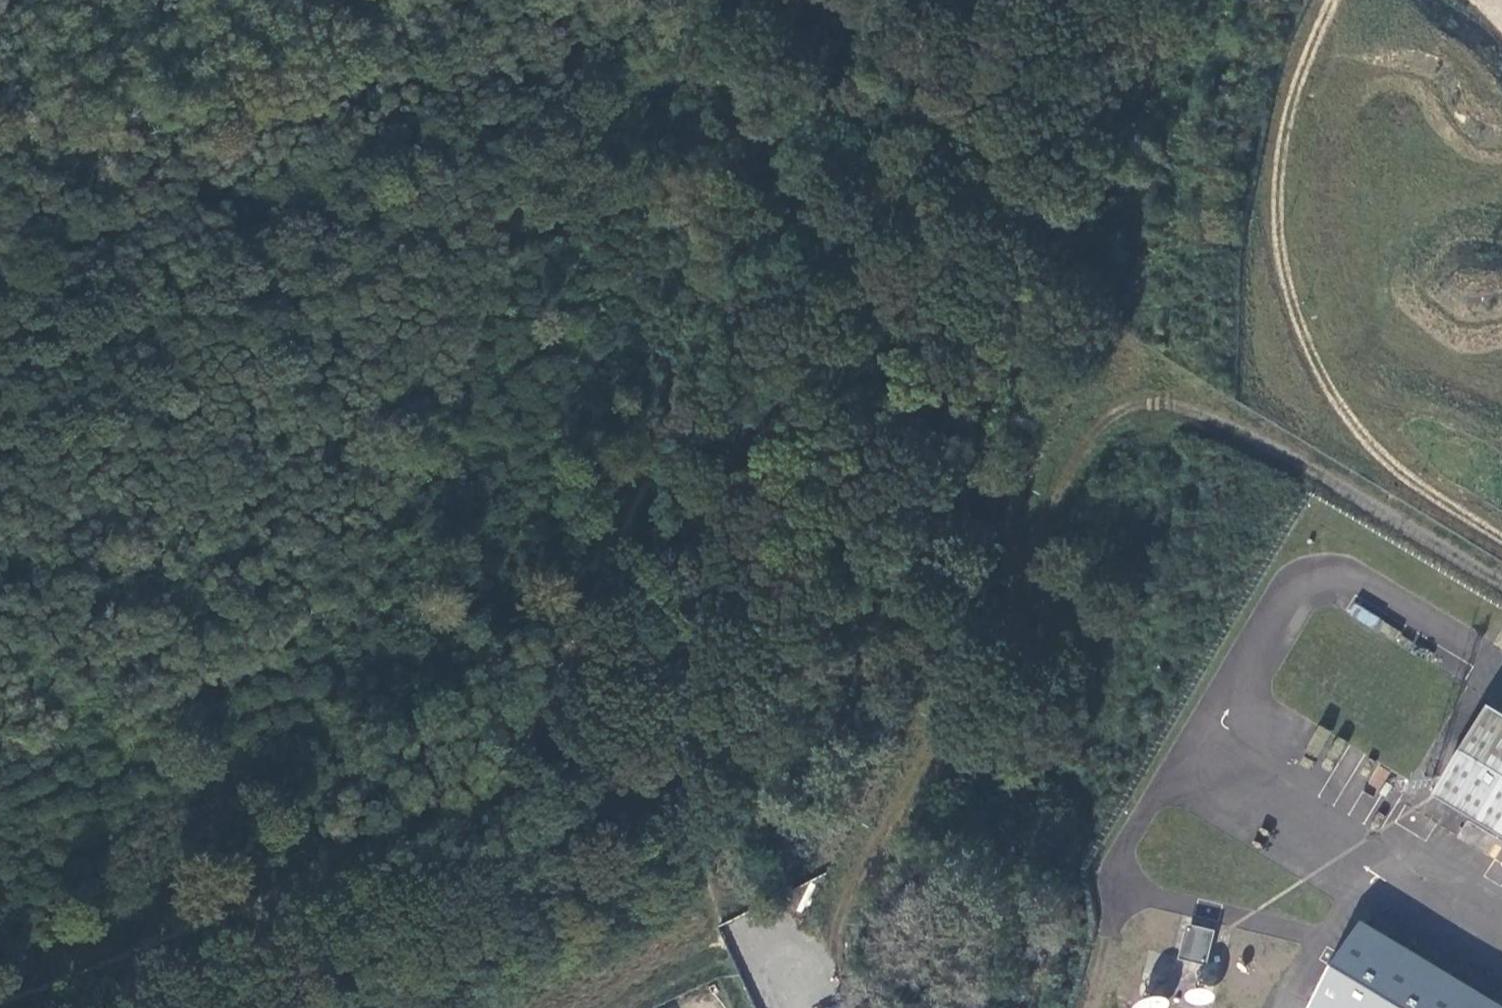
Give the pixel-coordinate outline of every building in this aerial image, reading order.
[(1495,703),(1440,794),(1501,832),(1501,707),(1495,703)] [(1192,923),(1183,958),(1212,965),(1221,930),(1192,923)] [(1364,923),(1312,1007),(1501,1007),(1501,1006),(1364,923)]
